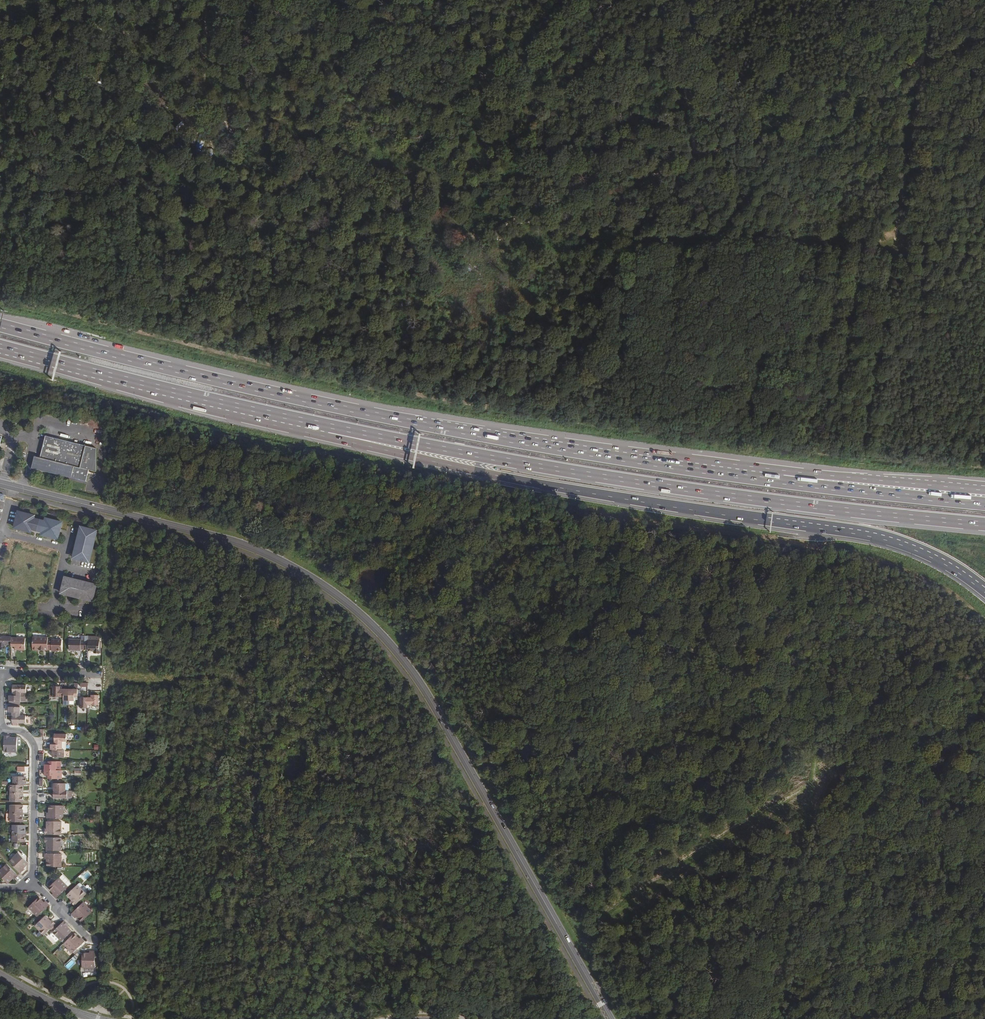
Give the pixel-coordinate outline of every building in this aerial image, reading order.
[(89,469),(96,471),(97,449),(46,436),(41,457),(36,456),(33,467),(86,480),(89,469)] [(42,520),(34,518),(34,515),(16,511),(12,528),(30,532),(31,530),(39,532),(39,534),(57,539),(61,522),(43,517),(42,520)] [(97,530),(79,526),(71,560),(89,564),(97,530)] [(97,586),(63,577),(59,595),(92,604),(97,586)] [(48,640),(48,637),(33,637),(33,650),(48,651),(48,650),(48,640)] [(85,641),(84,650),(88,650),(88,652),(92,652),(92,651),(94,651),(94,652),(94,654),(99,654),(99,642),(88,642),(88,637),(85,637),(85,641)] [(11,647),(11,646),(11,641),(11,638),(0,638),(0,648),(5,648),(5,647),(11,647)] [(25,638),(11,638),(11,641),(11,646),(15,646),(15,650),(25,650),(25,638)] [(62,641),(48,640),(48,650),(52,650),(52,651),(57,651),(62,651),(62,641)] [(81,650),(84,650),(85,641),(81,641),(70,640),(70,651),(81,651),(81,650)] [(60,697),(60,689),(60,686),(53,686),(53,689),(50,689),(50,693),(50,697),(60,697)] [(69,701),(69,689),(60,689),(60,697),(63,697),(63,700),(69,701)] [(74,697),(78,697),(78,689),(69,689),(69,701),(74,701),(74,697)] [(26,701),(26,693),(12,692),(12,695),(9,695),(9,701),(14,701),(14,704),(19,704),(20,704),(20,701),(26,701)] [(91,697),(88,697),(88,705),(99,705),(99,695),(91,695),(91,697)] [(9,707),(9,712),(12,712),(12,715),(20,715),(20,707),(19,707),(19,704),(14,704),(10,704),(10,707),(9,707)] [(10,738),(10,736),(4,736),(4,752),(17,752),(17,738),(10,738)] [(50,749),(52,749),(62,750),(62,749),(62,741),(54,741),(54,744),(51,744),(50,749)] [(45,770),(61,770),(62,761),(48,761),(48,764),(45,764),(45,770)] [(53,779),(61,779),(61,770),(45,770),(44,776),(48,776),(48,779),(50,779),(53,779)] [(11,785),(23,785),(26,785),(26,777),(22,777),(14,777),(14,783),(11,783),(11,785)] [(8,793),(23,794),(23,785),(11,785),(11,792),(8,792),(8,793)] [(11,802),(23,802),(23,794),(8,793),(8,795),(11,795),(11,802)] [(10,813),(23,814),(23,805),(11,805),(11,812),(8,811),(8,813),(10,813)] [(47,818),(63,819),(63,806),(49,805),(49,813),(47,813),(47,818)] [(10,822),(23,822),(23,814),(10,813),(7,813),(6,822),(10,822)] [(45,834),(61,835),(61,822),(47,822),(47,829),(45,829),(45,834)] [(13,834),(25,834),(25,825),(10,825),(10,827),(13,827),(13,834)] [(22,842),(25,842),(25,834),(13,834),(10,834),(10,836),(13,836),(13,842),(22,842)] [(47,851),(61,851),(61,838),(45,838),(45,844),(47,844),(47,851)] [(23,868),(28,863),(18,853),(9,862),(21,874),(25,870),(23,868)] [(47,866),(61,867),(61,854),(45,854),(45,859),(47,860),(47,866)] [(7,883),(8,883),(13,879),(14,880),(18,876),(7,864),(0,871),(0,876),(7,883)] [(56,898),(68,887),(59,878),(49,888),(54,893),(52,894),(56,898)] [(74,906),(86,894),(77,885),(67,895),(72,901),(71,902),(74,906)] [(37,917),(49,905),(45,901),(44,903),(39,898),(28,908),(37,917)] [(72,914),(75,918),(77,917),(82,922),(92,912),(83,903),(72,914)] [(45,935),(56,924),(52,920),(51,921),(46,916),(35,926),(45,935)] [(67,926),(68,925),(64,921),(53,932),(59,939),(62,941),(72,932),(67,926)] [(73,953),(84,942),(80,937),(79,939),(74,934),(64,944),(73,953)] [(74,960),(80,953),(78,951),(72,958),(74,960)] [(82,953),(82,968),(95,968),(95,951),(90,951),(90,953),(82,953)]
